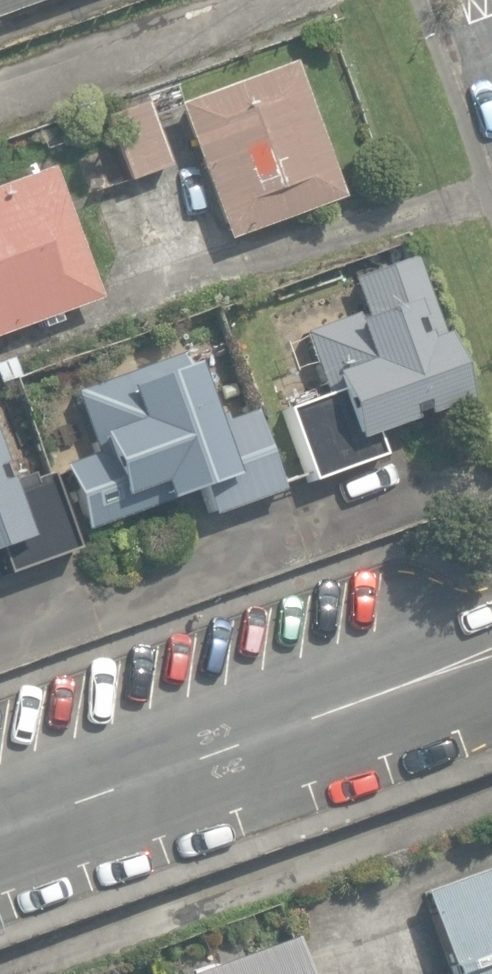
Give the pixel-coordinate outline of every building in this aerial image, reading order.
[(47,0),(0,0),(0,17),(47,0)] [(172,107),(223,243),(337,201),(286,65),(172,107)] [(99,121),(125,185),(164,170),(139,106),(99,121)] [(94,305),(46,171),(0,187),(0,338),(94,305)] [(282,412),(305,481),(379,458),(371,435),(463,402),(414,256),(350,278),(363,324),(354,327),(352,318),(299,334),(319,401),(282,412)] [(59,465),(85,535),(200,493),(207,512),(275,487),(248,414),(220,425),(217,416),(206,420),(181,351),(69,393),(87,454),(59,465)] [(13,375),(7,355),(0,357),(0,379),(13,375)] [(2,576),(74,550),(49,479),(12,492),(9,484),(0,487),(0,569),(2,576)] [(446,973),(491,973),(491,867),(417,893),(446,973)] [(294,939),(293,939),(196,973),(307,973),(294,939)]
